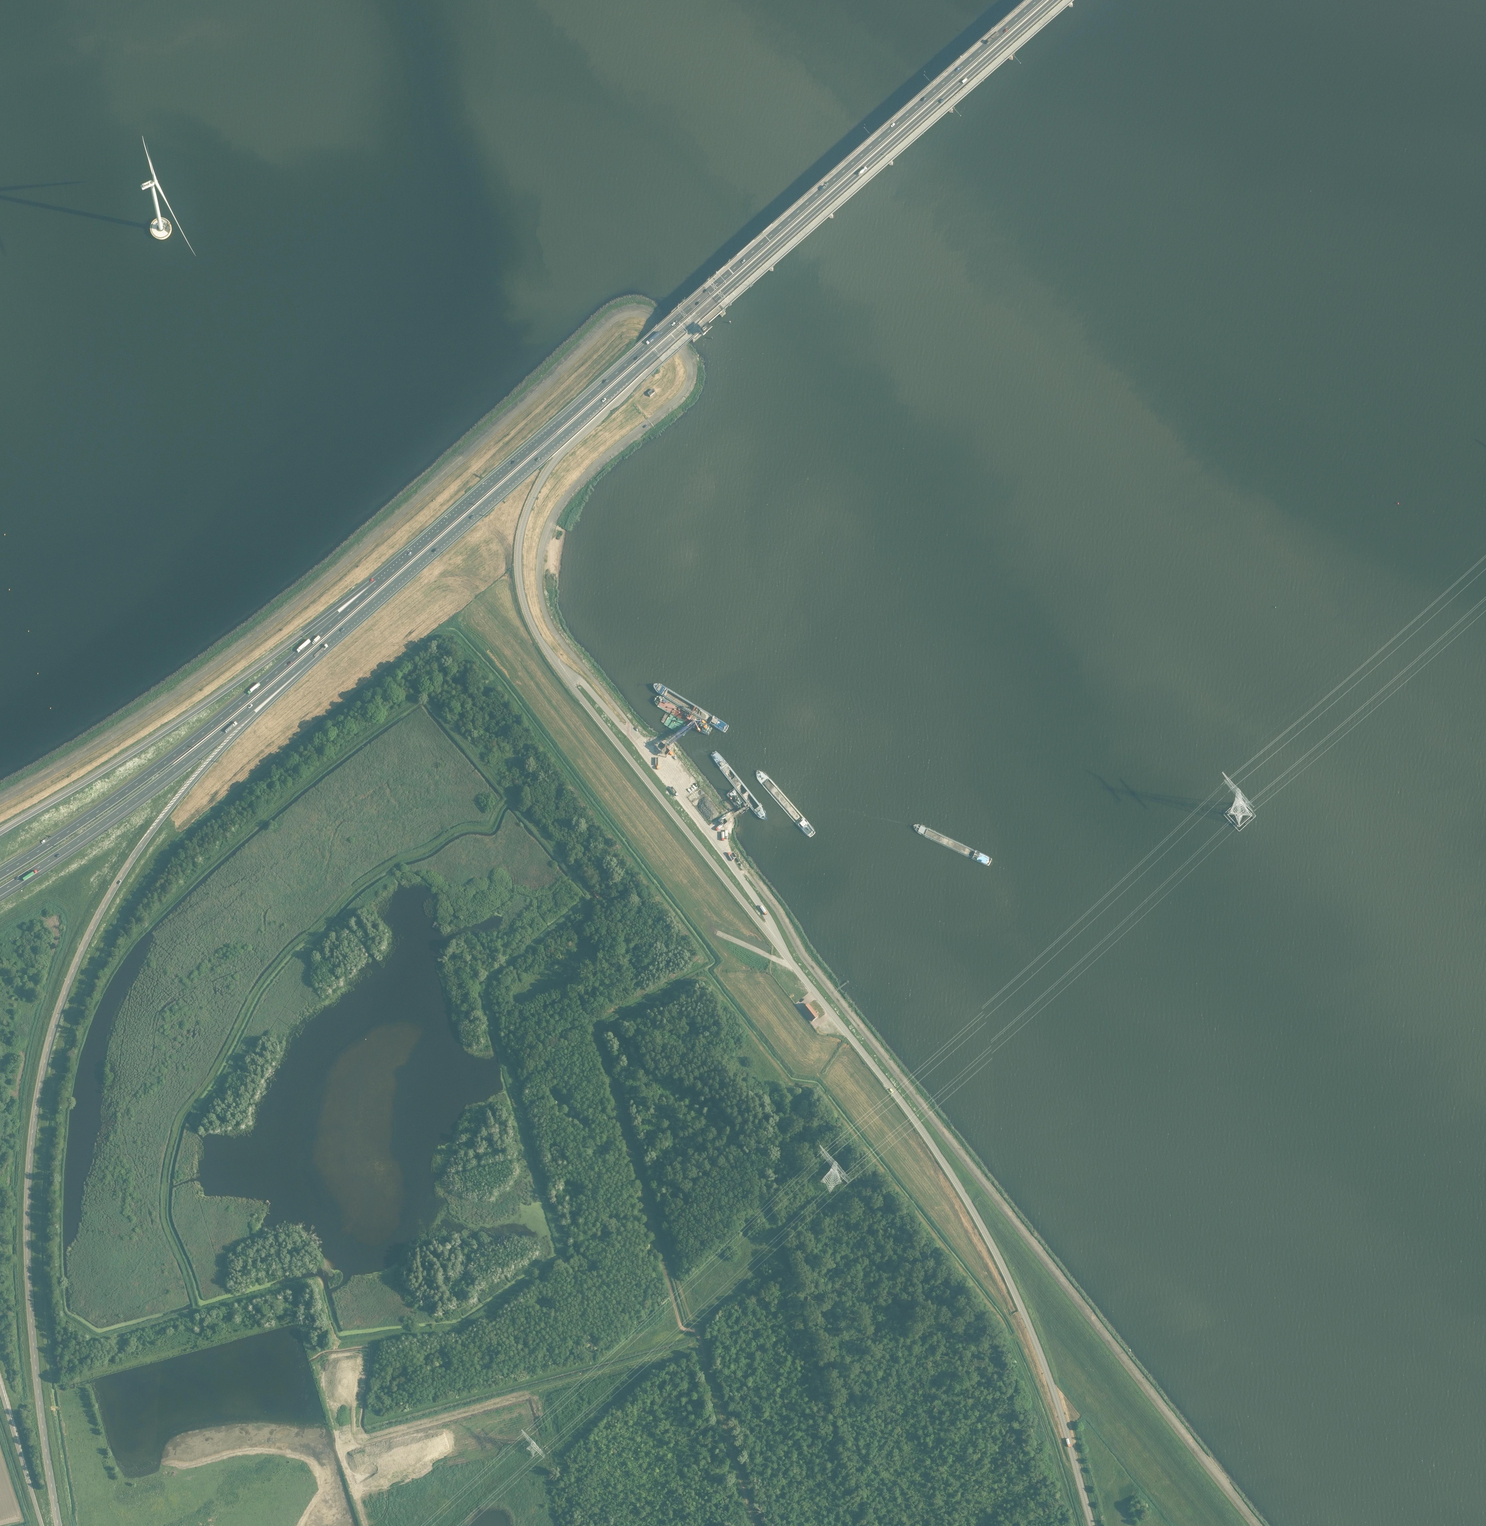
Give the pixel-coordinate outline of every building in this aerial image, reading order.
[(994,30),(991,30),(990,30),(990,33),(1010,56),(1013,56),(1013,55),(1013,52),(994,30)] [(953,105),(949,101),(934,83),(932,83),(930,83),(930,84),(930,85),(930,86),(946,104),(950,108),(951,108),(952,108),(953,108),(953,107),(953,105)] [(873,135),(872,135),(870,135),(870,137),(870,138),(889,161),(891,161),(893,161),(893,160),(893,158),(873,135)] [(814,188),(812,188),(810,188),(810,190),(810,192),(829,214),(831,214),(833,214),(833,213),(833,211),(814,188)] [(754,241),(751,241),(750,241),(750,242),(750,244),(769,267),(772,267),(773,267),(773,264),(754,241)] [(725,309),(703,284),(702,283),(699,286),(698,287),(705,295),(712,303),(721,313),(722,313),(722,312),(725,310),(725,309)] [(711,330),(707,324),(698,332),(702,337),(711,330)] [(593,891),(590,893),(596,900),(599,897),(593,891)] [(812,1020),(818,1016),(808,1003),(802,1008),(812,1020)]
